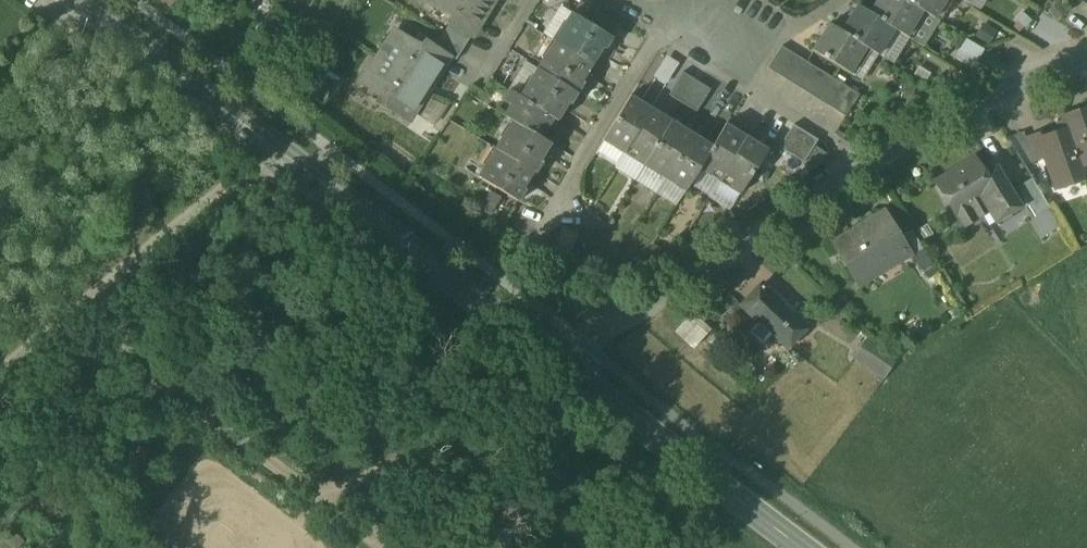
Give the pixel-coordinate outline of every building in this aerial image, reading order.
[(425,2),(453,20),(450,24),(471,37),(485,15),(476,9),(481,0),(426,0),(425,2)] [(871,13),(870,14),(894,29),(906,37),(922,11),(923,11),(905,0),(879,0),(871,13)] [(923,11),(922,11),(934,19),(946,0),(905,0),(923,11)] [(871,13),(858,5),(842,31),(842,32),(866,47),(865,48),(878,55),(894,29),(870,14),(871,13)] [(612,38),(571,12),(564,24),(568,27),(558,43),(592,65),(598,56),(600,57),(607,47),(604,46),(608,39),(611,40),(612,38)] [(471,37),(450,24),(443,35),(464,48),(471,37)] [(866,47),(842,32),(842,31),(830,24),(813,50),(850,73),(865,48),(866,47)] [(425,49),(397,32),(381,58),(419,82),(426,72),(435,77),(448,56),(428,44),(425,49)] [(464,48),(443,35),(436,47),(457,59),(464,48)] [(985,50),(966,38),(954,57),(973,69),(985,50)] [(592,65),(558,43),(547,61),(543,58),(537,69),(578,94),(579,92),(576,91),(580,84),(583,86),(589,75),(587,74),(592,65)] [(782,46),(768,68),(779,75),(793,53),(782,46)] [(793,53),(779,75),(790,82),(804,60),(793,53)] [(419,82),(381,58),(363,86),(390,103),(387,108),(407,121),(421,99),(412,94),(419,82)] [(804,60),(790,82),(801,89),(815,67),(804,60)] [(815,67),(801,89),(812,96),(826,74),(815,67)] [(578,94),(537,69),(530,80),(534,82),(524,98),(523,99),(558,121),(564,112),(566,113),(572,103),(570,101),(574,94),(577,96),(578,94)] [(682,73),(668,95),(683,104),(697,81),(682,73)] [(826,74),(812,96),(823,103),(837,81),(826,74)] [(697,81),(683,104),(696,113),(711,90),(697,81)] [(837,81),(823,103),(834,110),(848,87),(837,81)] [(848,87),(834,110),(845,116),(859,94),(848,87)] [(558,121),(523,99),(524,98),(510,90),(497,112),(515,123),(516,122),(544,140),(544,139),(551,128),(546,125),(550,118),(557,122),(558,121)] [(638,104),(631,100),(634,95),(632,94),(603,140),(624,153),(653,107),(641,99),(638,104)] [(1064,115),(1086,180),(1086,179),(1082,167),(1086,166),(1086,106),(1064,115)] [(653,107),(624,153),(644,166),(673,119),(672,118),(669,123),(662,119),(665,114),(653,107)] [(1067,127),(1041,136),(1048,157),(1047,157),(1058,190),(1086,180),(1064,115),(1063,115),(1067,127)] [(673,119),(644,166),(665,179),(694,132),(681,124),(678,129),(671,125),(674,120),(673,119)] [(544,140),(516,122),(515,123),(505,139),(502,137),(495,149),(498,151),(499,150),(534,172),(533,172),(536,174),(537,171),(535,170),(539,163),(541,165),(548,155),(545,153),(551,143),(544,139),(544,140)] [(727,122),(714,144),(714,145),(699,170),(719,182),(748,135),(737,128),(733,133),(726,128),(729,123),(727,122)] [(818,140),(794,125),(786,136),(811,151),(818,140)] [(694,132),(665,179),(686,192),(699,170),(714,145),(714,144),(702,137),(699,142),(692,138),(695,133),(694,132)] [(1039,132),(1024,137),(1033,162),(1047,157),(1048,157),(1041,136),(1039,132)] [(748,135),(719,182),(740,195),(769,148),(767,146),(763,152),(757,147),(760,142),(748,135)] [(811,151),(786,136),(779,148),(804,163),(811,151)] [(534,172),(499,150),(498,151),(488,167),(485,165),(478,177),(519,202),(520,200),(518,198),(522,191),(524,192),(530,182),(528,181),(533,172),(534,172)] [(974,158),(936,182),(956,216),(983,200),(996,221),(1019,207),(996,168),(984,175),(974,158)] [(1050,208),(1032,178),(1017,187),(1035,217),(1050,208)] [(885,213),(853,232),(854,234),(834,246),(858,284),(908,254),(909,254),(899,237),(885,213)] [(925,253),(911,230),(899,237),(909,254),(908,254),(912,261),(925,253)] [(807,327),(762,285),(742,307),(756,320),(757,320),(775,337),(775,336),(787,347),(807,327)] [(693,313),(676,332),(694,349),(711,329),(693,313)] [(895,362),(864,342),(854,356),(885,377),(895,362)]
